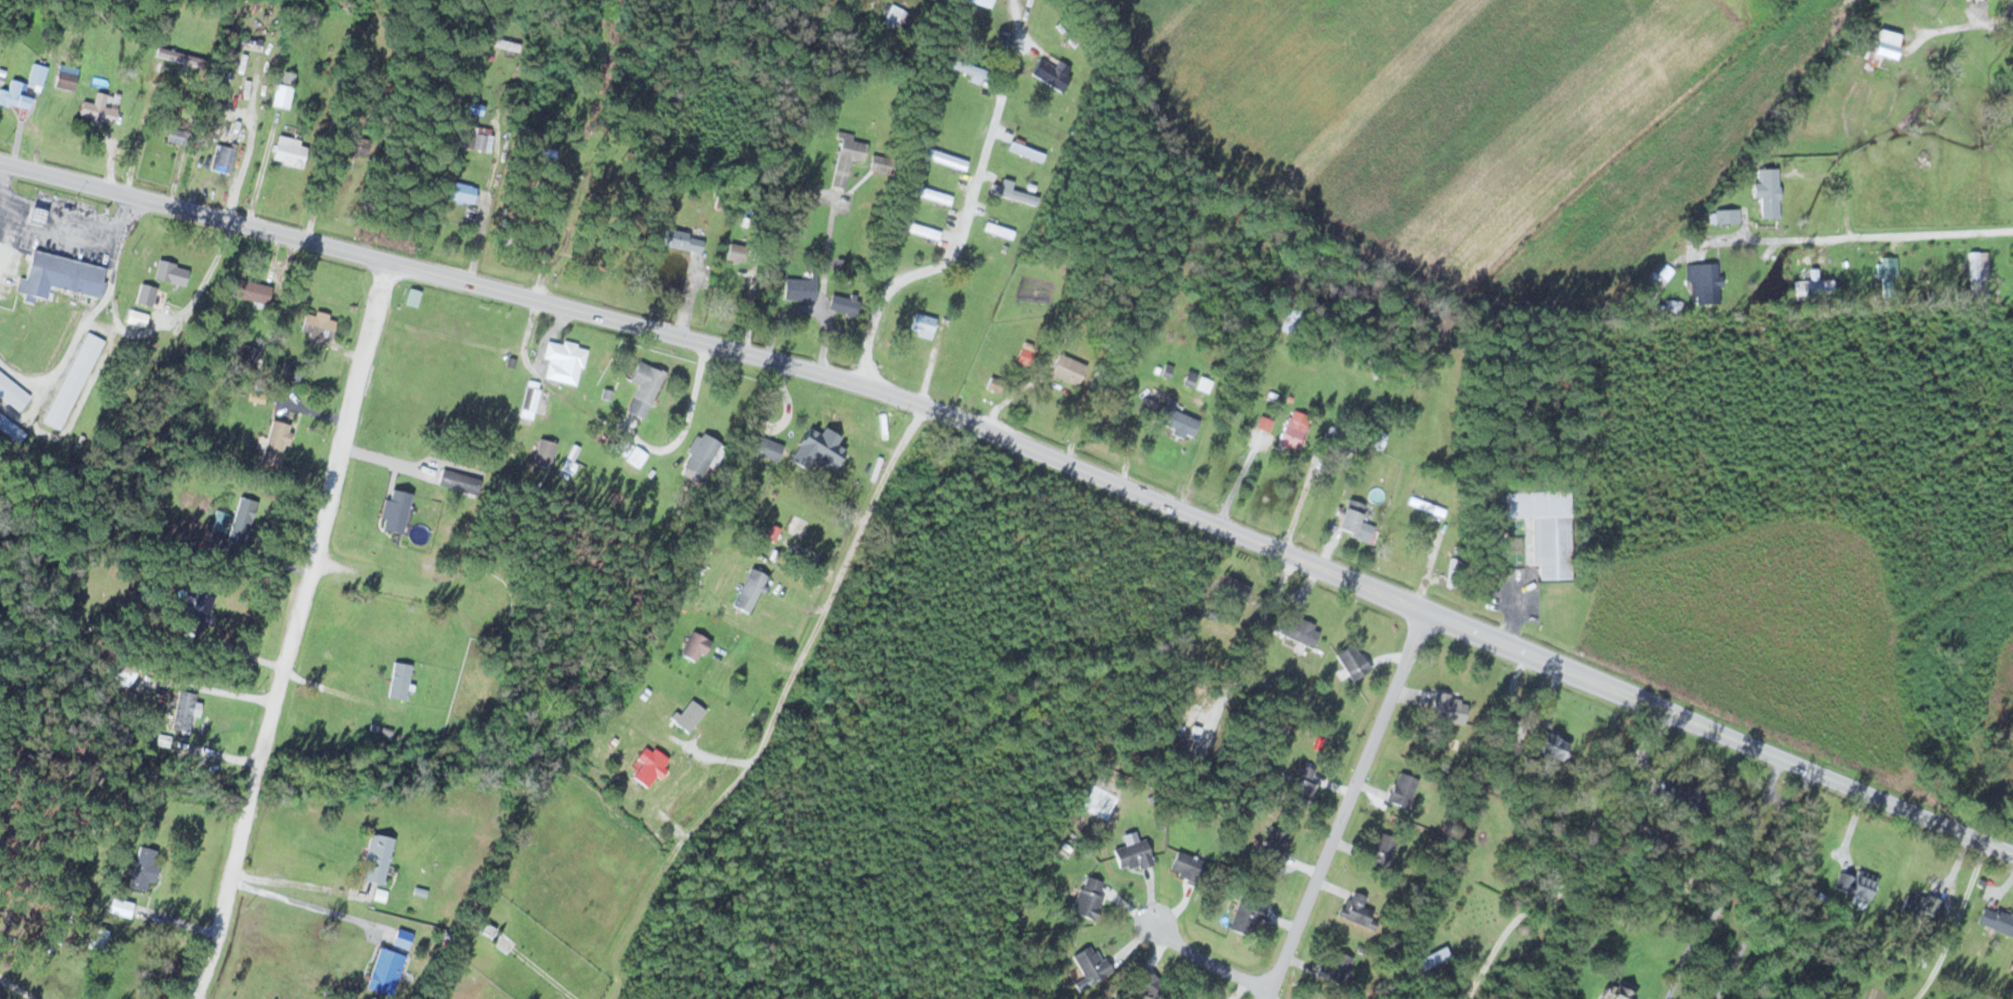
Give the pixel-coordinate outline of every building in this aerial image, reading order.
[(584,35),(555,27),(553,35),(582,43),(584,35)] [(1898,33),(1874,29),(1868,65),(1892,69),(1898,33)] [(517,51),(519,43),(487,38),(486,46),(517,51)] [(53,85),(73,90),(81,61),(61,55),(53,85)] [(1054,67),(1041,59),(1031,74),(1061,93),(1070,77),(1066,74),(1070,68),(1057,61),(1054,67)] [(28,82),(42,86),(47,67),(33,63),(28,82)] [(983,72),(963,63),(960,69),(973,76),(971,80),(978,83),(983,72)] [(18,94),(22,83),(11,79),(6,91),(0,89),(0,103),(25,112),(30,98),(18,94)] [(126,123),(127,110),(104,108),(105,94),(94,93),(93,103),(79,102),(78,120),(126,123)] [(544,100),(554,104),(556,98),(546,94),(544,100)] [(472,150),(489,152),(492,128),(475,126),(472,150)] [(181,145),(185,132),(170,127),(165,140),(181,145)] [(863,162),(867,143),(851,140),(852,134),(840,132),(830,185),(845,188),(850,159),(863,162)] [(307,148),(277,138),(270,158),(300,168),(307,148)] [(1044,153),(1011,140),(1008,149),(1040,163),(1044,153)] [(229,174),(236,149),(216,143),(209,168),(229,174)] [(926,158),(964,169),(966,161),(928,150),(926,158)] [(869,170),(888,173),(891,157),(872,154),(869,170)] [(1753,199),(1760,199),(1760,219),(1778,219),(1778,168),(1759,168),(1759,183),(1753,183),(1753,199)] [(598,178),(610,186),(614,180),(602,172),(598,178)] [(1035,205),(1037,196),(1010,189),(1012,182),(1002,179),(1001,185),(991,183),(988,193),(1035,205)] [(916,196),(949,203),(951,194),(918,187),(916,196)] [(1740,209),(1713,209),(1713,223),(1740,223),(1740,209)] [(1014,231),(987,222),(983,230),(1011,240),(1014,231)] [(908,232),(938,240),(940,231),(911,223),(908,232)] [(700,252),(703,237),(664,229),(661,245),(700,252)] [(106,267),(31,250),(20,300),(34,303),(35,297),(46,299),(49,286),(99,298),(106,267)] [(1969,251),(1970,294),(1981,293),(1980,280),(1989,280),(1988,251),(1969,251)] [(1892,293),(1891,275),(1898,275),(1897,257),(1877,257),(1878,293),(1892,293)] [(185,286),(189,268),(157,261),(153,279),(185,286)] [(1691,302),(1720,300),(1718,262),(1688,264),(1691,302)] [(816,299),(816,277),(783,277),(783,299),(816,299)] [(230,298),(267,306),(271,286),(235,278),(230,298)] [(1833,279),(1795,279),(1795,301),(1833,301),(1833,279)] [(151,307),(157,288),(140,283),(135,303),(151,307)] [(830,293),(828,310),(857,315),(860,298),(830,293)] [(305,311),(298,338),(329,345),(336,318),(305,311)] [(1284,329),(1295,330),(1297,312),(1286,311),(1284,329)] [(540,376),(575,387),(587,350),(552,339),(540,376)] [(1043,371),(1075,387),(1085,366),(1053,350),(1043,371)] [(624,415),(643,423),(663,372),(634,361),(626,381),(636,385),(624,415)] [(19,412),(31,395),(0,371),(0,398),(19,412)] [(1183,383),(1194,387),(1197,374),(1187,371),(1183,383)] [(1196,389),(1209,392),(1211,380),(1198,377),(1196,389)] [(530,432),(540,383),(527,380),(517,430),(530,432)] [(1136,415),(1149,420),(1156,403),(1143,397),(1136,415)] [(842,420),(844,410),(824,405),(818,432),(845,439),(849,421),(842,420)] [(1191,440),(1200,419),(1164,405),(1155,426),(1191,440)] [(18,444),(27,432),(0,412),(0,430),(18,444)] [(1276,443),(1296,452),(1309,424),(1289,415),(1276,443)] [(284,444),(287,445),(292,426),(271,421),(259,464),(277,469),(284,444)] [(782,445),(754,434),(747,452),(776,463),(782,445)] [(547,471),(555,444),(538,439),(530,465),(547,471)] [(647,455),(632,445),(622,459),(637,469),(647,455)] [(475,496),(480,479),(441,469),(437,485),(475,496)] [(1504,490),(1504,510),(1491,510),(1492,561),(1538,561),(1538,579),(1570,579),(1570,490),(1504,490)] [(256,501),(236,495),(224,538),(244,543),(256,501)] [(1368,542),(1375,526),(1359,519),(1365,505),(1347,497),(1334,528),(1368,542)] [(748,613),(766,575),(749,567),(730,605),(748,613)] [(201,633),(214,596),(192,588),(179,625),(201,633)] [(1312,647),(1320,628),(1285,613),(1277,632),(1312,647)] [(698,662),(708,638),(690,630),(679,654),(698,662)] [(1335,654),(1353,680),(1370,667),(1352,642),(1335,654)] [(404,699),(411,664),(393,661),(386,696),(404,699)] [(194,692),(176,690),(171,729),(190,731),(194,692)] [(1465,723),(1466,695),(1432,693),(1431,721),(1465,723)] [(687,732),(705,710),(690,698),(673,721),(687,732)] [(1566,743),(1537,727),(1527,744),(1557,759),(1566,743)] [(657,777),(669,760),(644,744),(635,758),(641,762),(631,777),(646,787),(654,775),(657,777)] [(1282,798),(1303,808),(1320,772),(1299,762),(1282,798)] [(1407,808),(1418,779),(1397,770),(1385,800),(1407,808)] [(1695,815),(1704,794),(1679,783),(1676,790),(1661,783),(1655,798),(1695,815)] [(1363,862),(1387,871),(1398,838),(1374,830),(1363,862)] [(358,880),(383,885),(393,838),(368,833),(358,880)] [(1153,863),(1145,838),(1112,848),(1119,872),(1153,863)] [(125,885),(148,892),(159,851),(136,845),(125,885)] [(1168,871),(1197,883),(1205,862),(1176,850),(1168,871)] [(1839,871),(1832,889),(1867,903),(1877,877),(1856,868),(1853,877),(1839,871)] [(416,887),(425,889),(428,879),(419,877),(416,887)] [(1071,913),(1096,921),(1107,885),(1083,877),(1071,913)] [(1897,911),(1926,928),(1940,904),(1911,888),(1897,911)] [(1339,915),(1372,930),(1380,913),(1362,906),(1366,897),(1351,890),(1339,915)] [(1266,907),(1241,897),(1227,929),(1246,936),(1253,919),(1260,922),(1266,907)] [(106,914),(128,917),(131,902),(108,898),(106,914)] [(2012,938),(2012,916),(1984,904),(1976,923),(2012,938)] [(103,952),(107,930),(90,927),(86,949),(103,952)] [(517,943),(504,933),(495,946),(508,955),(517,943)] [(1073,982),(1078,991),(1110,973),(1095,944),(1072,957),(1083,977),(1073,982)] [(365,989),(391,997),(404,955),(378,947),(365,989)] [(1318,979),(1341,987),(1352,958),(1330,949),(1318,979)] [(1169,988),(1145,969),(1132,985),(1150,998),(1160,998),(1169,988)] [(1633,991),(1622,987),(1622,986),(1609,982),(1603,998),(1630,998),(1633,991)]
